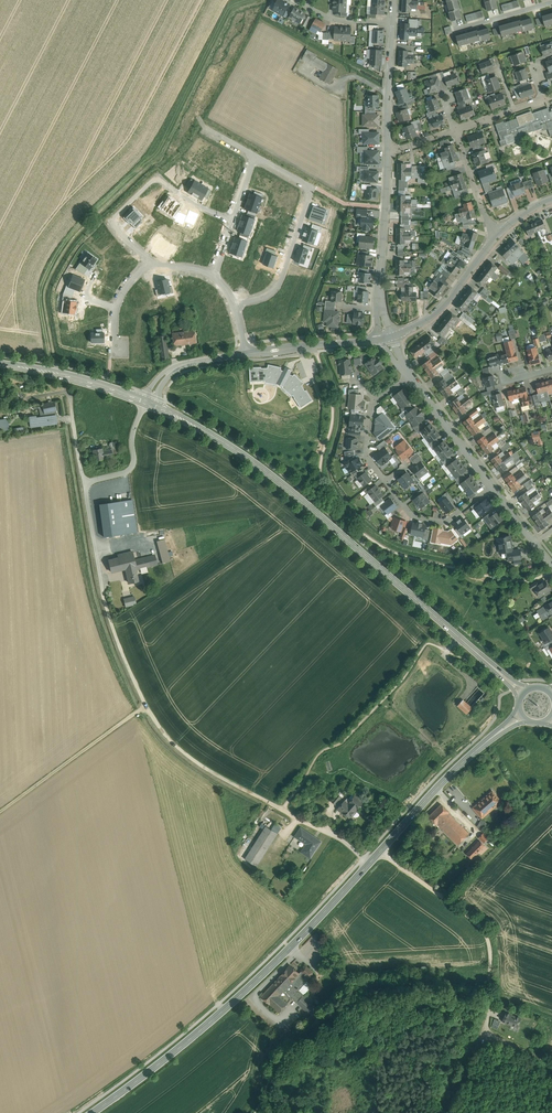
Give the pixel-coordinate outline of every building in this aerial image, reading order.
[(281,0),(278,0),(276,4),(273,10),(284,15),(289,5),(281,0)] [(452,10),(460,8),(462,8),(460,0),(449,0),(452,10)] [(485,0),(488,9),(499,7),(497,0),(486,0),(485,0)] [(411,4),(403,4),(402,12),(410,13),(411,4)] [(295,8),(290,17),(300,23),(303,18),(304,15),(305,13),(295,8)] [(452,10),(449,11),(452,20),(462,17),(460,8),(452,10)] [(543,15),(546,25),(551,24),(551,12),(543,15)] [(305,19),(302,24),(306,26),(311,17),(307,15),(306,16),(305,19)] [(535,27),(532,17),(522,20),(525,29),(525,30),(535,27)] [(543,17),(536,19),(537,25),(544,23),(543,17)] [(325,24),(316,19),(312,26),(312,27),(312,26),(321,31),(321,32),(325,24)] [(522,19),(499,25),(502,35),(525,29),(522,20),(522,19)] [(410,24),(402,23),(401,31),(409,32),(410,24)] [(450,26),(444,28),(446,35),(452,33),(450,26)] [(344,28),(335,27),(335,31),(333,31),(333,39),(335,39),(335,40),(343,41),(344,28)] [(492,37),(489,27),(479,30),(481,39),(482,40),(492,37)] [(500,27),(493,29),(494,35),(501,33),(500,27)] [(478,29),(456,35),(459,46),(481,39),(479,30),(478,29)] [(379,31),(374,31),(373,42),(383,43),(383,31),(379,31)] [(409,32),(401,31),(401,39),(409,40),(409,35),(409,32)] [(541,47),(542,47),(545,55),(544,55),(544,56),(551,53),(551,43),(541,47)] [(317,55),(307,49),(302,59),(317,68),(321,60),(316,57),(317,55)] [(382,50),(371,50),(370,64),(381,65),(382,50)] [(408,51),(400,50),(399,58),(407,59),(408,51)] [(523,52),(511,56),(513,61),(515,61),(516,65),(526,61),(523,52)] [(407,59),(399,58),(399,66),(407,67),(407,59)] [(338,69),(328,63),(328,64),(321,60),(317,68),(324,71),(320,78),(329,84),(333,76),(334,77),(338,69)] [(490,61),(480,64),(483,73),(493,69),(492,66),(490,61)] [(525,69),(516,72),(519,81),(520,80),(526,78),(528,78),(525,69)] [(455,73),(445,77),(445,79),(448,86),(459,83),(455,73)] [(490,78),(487,80),(486,80),(490,91),(500,88),(496,76),(490,78)] [(437,77),(425,81),(429,93),(442,88),(439,81),(438,77),(437,77)] [(528,82),(523,83),(525,86),(519,88),(517,89),(516,86),(511,88),(512,91),(514,90),(518,99),(521,97),(534,93),(531,84),(530,84),(529,81),(528,82)] [(466,88),(455,92),(456,92),(459,102),(460,102),(465,100),(469,99),(469,98),(465,89),(466,88)] [(399,91),(397,92),(401,103),(406,102),(409,100),(405,89),(399,91)] [(495,97),(489,99),(492,108),(506,103),(502,94),(496,96),(495,97)] [(379,95),(368,95),(368,106),(368,107),(375,107),(379,107),(379,103),(379,99),(379,95)] [(436,97),(427,101),(431,111),(435,110),(440,108),(436,97)] [(472,105),(459,109),(462,119),(475,115),(472,105)] [(504,123),(503,121),(496,124),(501,141),(500,141),(501,146),(515,141),(514,139),(521,137),(521,138),(522,137),(521,137),(528,134),(529,135),(528,133),(535,131),(535,130),(542,128),(543,131),(549,129),(549,130),(551,136),(551,135),(551,116),(548,108),(532,113),(534,119),(520,125),(517,118),(504,123)] [(399,111),(397,112),(400,122),(409,118),(406,109),(399,111)] [(365,115),(363,115),(363,120),(367,120),(367,126),(379,126),(379,115),(375,115),(365,115)] [(439,116),(432,119),(434,127),(440,125),(441,127),(446,126),(445,124),(445,123),(442,115),(439,116)] [(413,124),(403,128),(405,132),(406,133),(407,135),(406,136),(407,139),(417,136),(416,133),(419,131),(418,127),(414,128),(413,124)] [(364,131),(364,143),(380,143),(380,131),(364,131)] [(482,133),(468,137),(471,146),(472,146),(480,143),(485,142),(482,133)] [(453,144),(450,145),(449,143),(444,145),(446,151),(440,153),(441,157),(455,152),(453,144)] [(475,153),(473,154),(477,166),(489,161),(488,158),(490,157),(489,152),(486,153),(485,150),(483,151),(475,153)] [(368,151),(365,151),(365,152),(365,163),(379,163),(379,151),(368,151)] [(455,152),(441,157),(444,163),(445,164),(457,160),(455,152)] [(406,163),(398,163),(398,171),(406,171),(406,163)] [(487,169),(479,172),(483,183),(488,181),(497,178),(493,168),(493,167),(487,169)] [(369,171),(365,170),(364,181),(378,182),(379,172),(369,171)] [(543,170),(534,173),(538,185),(547,182),(543,170)] [(406,171),(398,171),(398,179),(399,179),(399,181),(406,181),(406,171)] [(462,173),(454,176),(455,179),(457,183),(464,180),(462,173)] [(520,179),(511,182),(511,183),(511,184),(515,196),(526,192),(525,190),(523,182),(522,180),(522,181),(521,179),(520,179)] [(464,180),(457,183),(458,187),(453,189),(455,195),(457,194),(460,193),(459,191),(465,188),(465,189),(467,188),(464,180)] [(490,185),(484,188),(486,193),(493,191),(491,185),(490,185)] [(371,188),(368,188),(368,189),(368,193),(367,194),(367,196),(367,197),(367,199),(377,200),(378,189),(371,188)] [(503,189),(489,194),(494,206),(507,201),(503,189)] [(245,209),(256,213),(261,197),(250,194),(245,209)] [(405,195),(397,195),(397,203),(405,203),(405,195)] [(471,202),(464,204),(465,208),(466,211),(473,209),(471,202)] [(405,203),(397,203),(397,211),(401,211),(401,215),(409,215),(409,213),(405,213),(405,207),(405,203)] [(314,206),(309,219),(322,224),(327,210),(314,206)] [(141,216),(134,208),(124,217),(129,223),(130,222),(132,225),(139,219),(141,216)] [(460,213),(455,214),(457,222),(463,222),(463,221),(475,217),(476,217),(474,209),(473,209),(466,211),(460,213)] [(367,217),(362,217),(361,225),(364,226),(363,230),(369,230),(369,226),(373,227),(374,218),(367,217)] [(139,219),(132,225),(135,228),(142,222),(139,219)] [(542,219),(533,223),(537,231),(542,229),(542,230),(541,231),(543,236),(548,234),(542,219)] [(533,223),(526,226),(530,236),(533,234),(533,233),(537,231),(533,223)] [(313,224),(311,230),(317,232),(320,233),(322,227),(313,224)] [(405,224),(401,224),(401,228),(397,228),(397,236),(405,236),(405,224)] [(303,240),(313,244),(317,232),(311,230),(308,228),(306,233),(305,233),(304,235),(305,235),(303,240)] [(478,234),(470,231),(469,235),(468,239),(475,241),(478,234)] [(365,237),(361,236),(361,237),(360,241),(361,242),(361,247),(373,248),(373,243),(374,243),(375,238),(365,237)] [(405,236),(397,236),(397,243),(405,244),(405,240),(405,236)] [(475,241),(468,239),(466,242),(460,240),(459,245),(473,249),(475,241)] [(513,239),(507,246),(512,252),(516,249),(517,250),(520,247),(513,239)] [(507,246),(500,252),(507,260),(510,257),(509,255),(512,252),(507,246)] [(295,260),(304,264),(309,250),(303,248),(300,247),(295,260)] [(520,247),(517,250),(516,249),(512,252),(518,258),(524,252),(520,247)] [(518,258),(512,252),(509,255),(517,264),(520,261),(518,258)] [(88,267),(90,269),(96,260),(88,253),(81,263),(88,267)] [(368,255),(359,254),(359,258),(359,261),(360,262),(360,265),(372,266),(373,256),(368,255)] [(464,262),(458,257),(455,261),(453,264),(460,269),(464,262)] [(448,260),(446,263),(446,264),(451,267),(448,270),(447,272),(451,274),(452,273),(455,275),(460,269),(453,264),(448,260)] [(84,274),(88,267),(81,263),(80,262),(75,269),(84,274)] [(498,267),(491,262),(483,271),(490,277),(494,280),(498,276),(497,274),(494,271),(498,267)] [(510,271),(501,264),(498,269),(507,276),(508,274),(510,271)] [(447,272),(444,269),(441,273),(448,278),(451,274),(447,272)] [(483,271),(476,281),(482,286),(490,277),(483,271)] [(358,272),(357,272),(357,277),(357,278),(359,278),(359,282),(370,283),(370,280),(371,280),(371,279),(371,277),(371,274),(371,273),(368,273),(358,272)] [(448,278),(441,273),(438,276),(442,279),(445,282),(448,278)] [(157,282),(159,294),(170,292),(167,279),(157,282)] [(445,282),(442,279),(438,284),(436,287),(443,292),(447,286),(444,284),(445,282)] [(443,292),(436,287),(434,290),(432,293),(438,298),(443,292)] [(471,287),(463,296),(470,302),(478,292),(471,287)] [(491,292),(485,287),(482,291),(488,296),(491,292)] [(366,291),(359,290),(359,291),(358,301),(359,301),(360,302),(362,303),(363,302),(368,302),(369,291),(366,291)] [(342,292),(332,291),(331,301),(336,302),(341,302),(342,292)] [(488,296),(482,291),(479,294),(485,300),(488,296)] [(470,302),(463,296),(455,306),(462,312),(470,302)] [(493,299),(491,301),(498,308),(500,305),(493,299)] [(335,312),(329,311),(327,326),(338,327),(339,312),(335,312)] [(360,312),(358,312),(358,313),(355,312),(354,315),(353,323),(363,324),(364,313),(360,313),(360,312)] [(458,317),(451,312),(443,321),(444,322),(450,327),(458,317)] [(474,320),(464,312),(461,315),(472,323),(474,320)] [(472,323),(461,315),(459,318),(469,326),(472,323)] [(450,327),(444,322),(436,331),(442,336),(443,336),(450,327)] [(514,329),(508,330),(510,338),(512,339),(516,338),(514,329)] [(194,330),(181,332),(183,345),(196,343),(194,330)] [(181,332),(172,333),(174,346),(183,345),(181,332)] [(545,333),(537,335),(538,338),(539,342),(547,340),(545,333)] [(169,359),(165,335),(158,336),(161,360),(169,359)] [(430,336),(420,343),(420,344),(425,350),(426,350),(435,343),(430,336)] [(449,340),(443,336),(442,336),(439,339),(445,344),(449,340)] [(510,342),(504,344),(507,354),(509,362),(518,360),(515,350),(514,350),(512,342),(510,342)] [(420,344),(411,351),(416,358),(425,350),(420,344)] [(535,347),(527,349),(531,364),(540,362),(537,352),(542,351),(541,346),(536,347),(535,347)] [(437,349),(428,355),(431,359),(439,353),(437,349)] [(507,354),(502,355),(502,353),(498,354),(500,365),(509,362),(507,354)] [(497,354),(488,357),(488,358),(488,359),(488,360),(489,360),(491,367),(500,365),(498,354),(497,354)] [(377,361),(374,357),(367,363),(375,373),(382,368),(380,364),(381,363),(379,359),(377,361)] [(440,357),(432,363),(434,366),(442,360),(440,357)] [(350,359),(339,360),(339,361),(339,362),(339,364),(340,365),(341,375),(342,375),(350,374),(351,374),(350,359)] [(429,360),(422,365),(427,371),(434,366),(432,363),(429,360)] [(442,360),(434,366),(436,369),(442,365),(444,363),(442,360)] [(262,367),(250,367),(250,382),(262,381),(265,381),(264,382),(278,385),(278,384),(283,386),(282,387),(292,396),(293,395),(295,398),(294,398),(301,408),(313,400),(306,390),(305,391),(302,385),(304,383),(294,374),(293,375),(290,374),(292,370),(291,371),(286,369),(286,367),(284,371),(281,369),(282,367),(268,364),(268,368),(262,368),(262,367)] [(434,366),(427,371),(432,378),(440,372),(444,369),(442,365),(436,369),(434,366)] [(443,379),(437,384),(441,391),(448,386),(456,380),(454,377),(452,374),(444,380),(443,379)] [(493,375),(483,378),(484,382),(485,381),(487,386),(487,387),(494,385),(495,384),(493,375)] [(456,380),(448,386),(450,389),(458,383),(456,380)] [(545,381),(536,384),(539,394),(537,394),(539,403),(550,400),(548,394),(547,390),(545,381)] [(448,386),(441,391),(446,397),(453,392),(450,389),(448,386)] [(525,387),(516,389),(518,398),(522,397),(524,405),(521,406),(522,411),(530,408),(529,408),(533,407),(532,406),(532,405),(530,396),(527,397),(525,387)] [(398,388),(390,394),(393,397),(394,396),(400,391),(398,388)] [(400,391),(394,396),(398,402),(408,395),(403,389),(400,391)] [(516,389),(507,391),(510,401),(514,400),(513,399),(518,398),(516,389)] [(501,393),(492,395),(495,407),(504,405),(501,393)] [(351,408),(364,410),(365,404),(363,403),(363,401),(362,401),(362,395),(359,395),(350,394),(349,402),(351,402),(351,408)] [(408,395),(398,402),(402,407),(402,408),(409,403),(412,400),(408,395)] [(468,396),(460,401),(462,405),(470,399),(468,396)] [(457,398),(450,403),(455,410),(462,405),(460,401),(457,398)] [(470,399),(462,405),(464,408),(472,402),(470,399)] [(55,401),(42,404),(44,415),(57,412),(55,401)] [(409,403),(402,408),(402,407),(401,408),(403,412),(406,410),(411,406),(409,403)] [(58,416),(57,412),(44,415),(42,404),(29,406),(33,409),(39,408),(41,418),(42,418),(42,420),(44,420),(44,418),(48,418),(56,416),(58,416)] [(381,405),(377,408),(377,412),(379,416),(383,413),(384,415),(387,413),(381,405)] [(462,405),(455,410),(460,416),(467,411),(464,408),(462,405)] [(408,413),(406,415),(410,420),(421,412),(419,409),(417,410),(415,407),(414,409),(408,413)] [(421,412),(410,420),(414,426),(421,421),(424,419),(422,416),(423,415),(421,412)] [(471,417),(464,422),(469,428),(476,423),(484,418),(481,415),(480,416),(478,412),(472,416),(471,417)] [(379,416),(376,419),(375,432),(374,432),(380,439),(393,429),(388,424),(390,423),(384,415),(383,413),(379,416)] [(364,416),(351,415),(350,426),(353,426),(352,430),(359,431),(359,427),(363,427),(364,416)] [(56,416),(48,418),(48,424),(57,423),(56,416)] [(10,429),(8,418),(0,420),(0,431),(10,429)] [(484,418),(476,423),(478,426),(486,421),(484,418)] [(421,421),(414,426),(413,427),(415,430),(423,424),(421,421)] [(476,423),(469,428),(473,435),(480,430),(478,426),(476,423)] [(423,424),(415,430),(418,434),(421,431),(426,427),(423,424)] [(426,427),(421,431),(425,437),(435,429),(430,424),(426,427)] [(435,429),(425,437),(429,442),(429,443),(436,438),(439,435),(435,429)] [(495,433),(487,439),(489,442),(497,436),(495,433)] [(485,436),(478,441),(482,447),(489,442),(487,439),(485,436)] [(497,436),(489,442),(491,445),(496,442),(499,439),(497,436)] [(357,439),(348,438),(347,448),(356,449),(357,446),(358,442),(357,442),(357,439)] [(436,438),(429,443),(429,442),(428,443),(430,447),(438,441),(436,438)] [(503,438),(497,443),(498,445),(501,448),(507,444),(503,438)] [(384,440),(376,446),(380,451),(385,447),(385,448),(388,445),(384,440)] [(404,440),(398,445),(401,448),(397,451),(403,459),(413,452),(404,440)] [(441,444),(438,441),(430,447),(433,450),(434,449),(441,444)] [(438,454),(448,447),(444,441),(441,444),(434,449),(438,454)] [(491,445),(489,442),(482,447),(487,454),(498,445),(497,443),(496,442),(491,445)] [(507,444),(501,448),(503,452),(511,446),(509,443),(507,444)] [(380,451),(375,456),(381,464),(383,463),(383,464),(385,462),(386,463),(387,463),(388,463),(389,462),(389,461),(389,460),(389,459),(391,458),(390,457),(392,456),(385,448),(385,447),(380,451)] [(438,454),(443,460),(449,455),(452,453),(448,447),(438,454)] [(102,448),(93,450),(95,461),(104,459),(104,457),(113,456),(112,450),(108,450),(103,451),(102,448)] [(417,452),(410,458),(412,461),(419,455),(417,452)] [(498,455),(491,460),(496,466),(511,455),(509,452),(501,458),(498,455)] [(419,455),(412,461),(416,466),(421,462),(423,460),(419,455)] [(444,464),(452,458),(449,455),(443,460),(441,461),(444,464)] [(511,455),(496,466),(501,473),(508,468),(505,464),(513,459),(513,458),(511,455)] [(514,460),(513,461),(514,463),(517,466),(522,462),(518,457),(514,460)] [(359,458),(352,461),(351,459),(345,462),(345,463),(344,464),(345,466),(347,466),(350,472),(357,468),(363,465),(359,458)] [(452,458),(444,464),(446,467),(448,466),(447,466),(454,461),(452,458)] [(454,461),(447,466),(448,466),(452,472),(461,465),(457,459),(454,461)] [(513,459),(505,464),(508,468),(514,463),(513,461),(514,460),(513,459)] [(416,466),(413,468),(420,477),(427,471),(421,462),(416,466)] [(461,465),(452,472),(456,477),(456,478),(463,473),(466,470),(461,465)] [(358,471),(353,474),(357,479),(358,478),(365,472),(362,469),(358,471)] [(523,471),(514,477),(517,480),(525,474),(523,471)] [(365,472),(358,478),(364,486),(372,480),(366,472),(365,472)] [(407,472),(398,479),(401,483),(401,485),(402,486),(404,487),(407,484),(409,484),(413,481),(414,481),(410,477),(407,472)] [(463,473),(456,478),(456,477),(455,478),(457,482),(465,476),(463,473)] [(512,473),(505,478),(510,485),(517,480),(514,477),(512,473)] [(413,474),(410,477),(414,481),(413,481),(416,485),(419,482),(413,474)] [(525,474),(517,480),(519,483),(527,477),(525,474)] [(465,476),(457,482),(460,485),(461,484),(467,479),(465,476)] [(467,479),(461,484),(465,489),(475,482),(470,476),(467,479)] [(531,479),(524,484),(526,488),(531,484),(533,482),(531,479)] [(517,480),(510,485),(515,491),(522,487),(519,483),(517,480)] [(429,493),(433,490),(431,487),(433,485),(430,482),(424,487),(429,493)] [(475,482),(465,489),(469,495),(474,492),(479,488),(475,482)] [(383,495),(376,485),(371,489),(368,491),(369,492),(375,501),(381,497),(383,495)] [(536,490),(528,496),(530,499),(531,499),(539,493),(536,490)] [(453,500),(447,492),(444,494),(446,498),(446,497),(450,502),(453,500)] [(526,492),(519,497),(524,504),(530,499),(528,496),(526,492)] [(420,495),(413,500),(417,504),(418,503),(421,507),(430,501),(423,493),(420,495)] [(539,493),(531,499),(533,502),(541,496),(539,493)] [(381,497),(375,501),(373,502),(376,506),(384,500),(381,497)] [(446,498),(439,503),(447,513),(454,507),(450,502),(446,497),(446,498)] [(480,504),(475,508),(481,516),(493,506),(487,498),(480,504)] [(132,499),(99,504),(104,537),(137,532),(132,499)] [(386,503),(382,506),(388,513),(390,511),(397,506),(391,499),(386,503)] [(531,499),(524,504),(528,510),(535,505),(533,502),(531,499)] [(384,500),(376,506),(378,509),(382,506),(386,503),(384,500)] [(542,515),(544,518),(551,512),(550,509),(542,515)] [(390,511),(388,513),(385,515),(388,520),(393,515),(390,511)] [(539,511),(533,516),(537,523),(544,518),(542,515),(539,511)] [(503,519),(497,512),(491,516),(490,517),(496,525),(503,519)] [(404,521),(395,518),(392,527),(401,530),(403,525),(405,526),(406,524),(404,523),(404,521)] [(544,518),(537,523),(542,529),(549,524),(546,521),(544,518)] [(467,520),(458,527),(460,529),(464,534),(473,528),(467,520)] [(422,524),(417,523),(417,524),(413,523),(411,534),(423,536),(424,536),(425,529),(426,525),(422,525),(422,524)] [(448,531),(439,530),(440,528),(434,527),(433,532),(432,537),(431,542),(438,543),(439,541),(449,543),(451,545),(459,539),(457,537),(454,539),(448,531)] [(459,536),(452,528),(448,531),(454,539),(457,537),(459,536)] [(466,536),(464,534),(460,529),(457,531),(463,538),(466,536)] [(510,536),(498,538),(499,544),(500,544),(501,553),(507,552),(512,551),(510,536)] [(164,539),(157,541),(163,563),(170,561),(164,539)] [(512,551),(507,552),(509,560),(521,558),(520,549),(512,551)] [(123,557),(109,560),(112,572),(126,569),(135,566),(136,570),(141,569),(140,568),(157,564),(155,555),(135,560),(132,551),(122,554),(123,557)] [(135,566),(126,569),(129,583),(138,581),(136,570),(135,566)] [(538,585),(534,588),(540,596),(551,589),(545,580),(538,585)] [(131,597),(124,599),(126,606),(133,604),(133,603),(131,597)] [(546,605),(546,606),(543,607),(548,615),(551,614),(551,613),(551,601),(546,605)] [(540,633),(543,638),(543,639),(545,643),(548,641),(551,639),(551,632),(549,627),(540,633)] [(463,700),(458,705),(467,713),(472,707),(463,700)] [(492,791),(473,808),(478,815),(486,808),(488,810),(500,800),(492,791)] [(338,794),(332,801),(335,804),(342,797),(338,794)] [(355,796),(352,794),(349,798),(348,797),(345,800),(348,803),(349,803),(357,810),(363,802),(355,795),(355,796)] [(348,803),(345,800),(338,809),(342,812),(343,811),(349,817),(353,813),(354,813),(356,811),(357,810),(349,803),(348,803)] [(441,804),(429,816),(437,825),(437,824),(440,826),(451,816),(448,813),(449,812),(441,804)] [(486,808),(478,815),(482,818),(489,811),(488,810),(486,808)] [(327,816),(320,812),(316,818),(323,823),(327,816)] [(469,833),(451,816),(440,826),(458,844),(469,833)] [(486,823),(482,819),(477,825),(481,829),(486,823)] [(278,834),(266,826),(245,859),(257,866),(278,834)] [(321,841),(301,828),(295,836),(306,844),(301,852),(310,858),(321,841)] [(480,841),(467,853),(472,859),(485,846),(480,841)] [(431,843),(424,850),(428,854),(435,847),(431,843)] [(279,994),(283,990),(291,998),(293,995),(294,996),(292,998),(317,1021),(323,1014),(311,1003),(314,1001),(308,996),(306,998),(303,996),(304,995),(298,989),(299,988),(298,988),(308,977),(311,977),(313,974),(313,972),(306,966),(303,966),(301,968),(301,971),(297,975),(295,973),(296,972),(290,966),(286,970),(282,974),(282,975),(261,997),(269,1004),(270,1004),(279,1013),(288,1004),(281,998),(282,997),(279,994)] [(369,983),(366,983),(365,980),(360,981),(361,991),(370,990),(369,983)] [(522,1015),(509,1010),(506,1017),(519,1022),(522,1015)] [(490,1026),(497,1028),(499,1019),(492,1018),(490,1026)]
